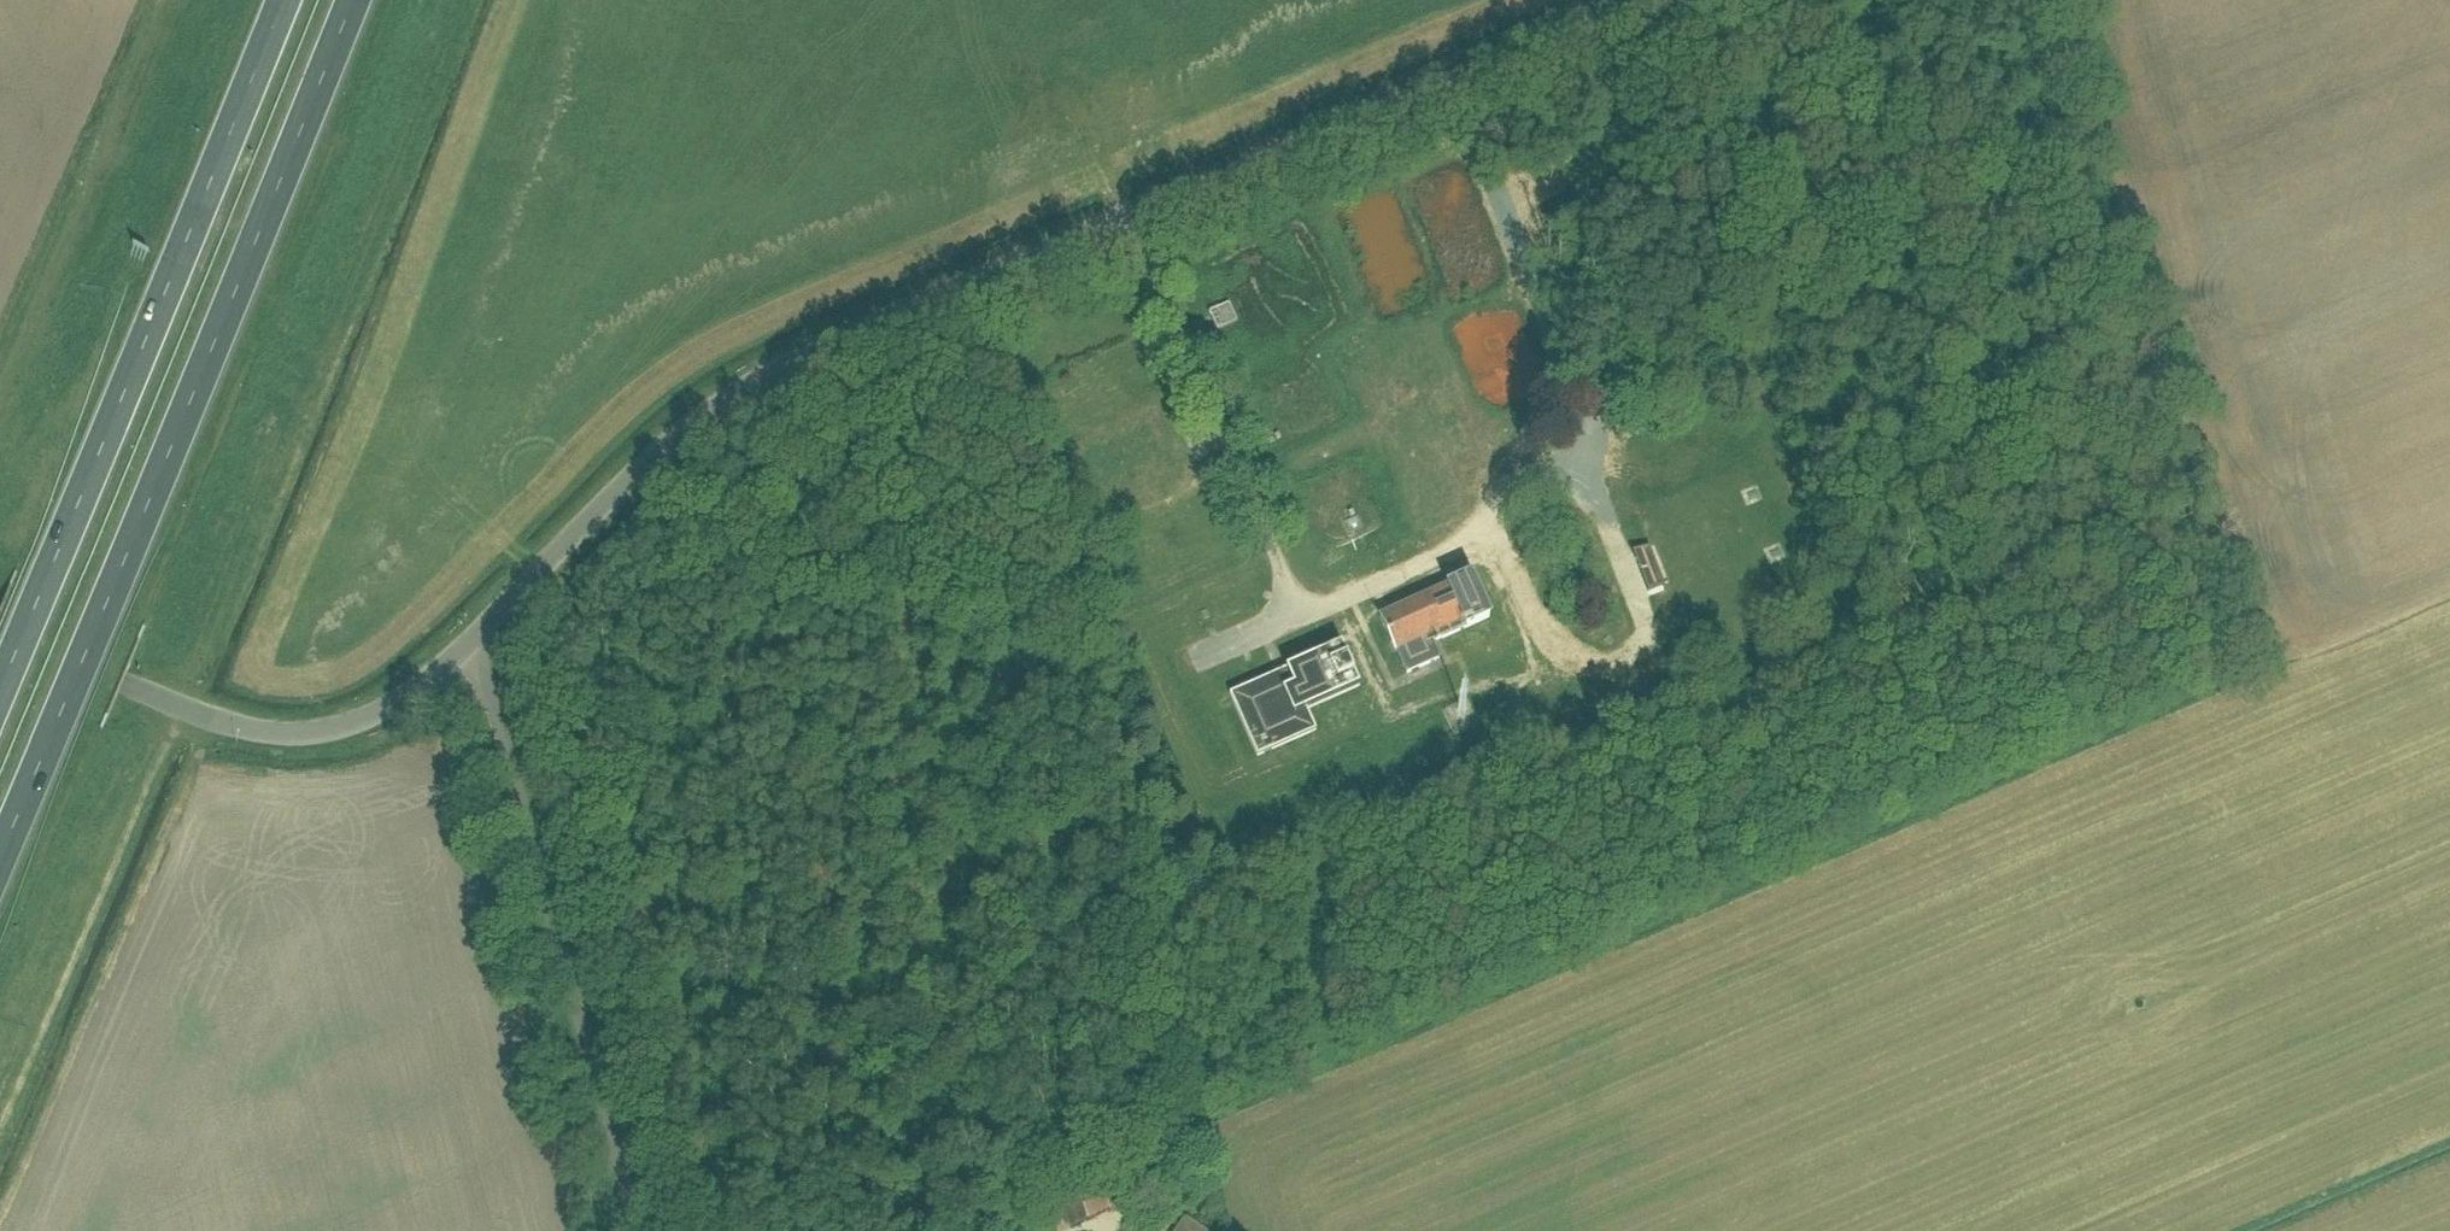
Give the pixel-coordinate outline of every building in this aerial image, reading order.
[(1237,323),(1229,305),(1209,315),(1217,332),(1237,323)] [(1490,620),(1471,581),(1451,590),(1448,589),(1381,620),(1397,656),(1397,655),(1408,678),(1441,662),(1432,644),(1441,641),(1442,642),(1490,620)] [(1341,646),(1233,695),(1260,755),(1317,730),(1307,709),(1358,686),(1341,646)] [(1110,1201),(1087,1210),(1092,1224),(1115,1215),(1110,1201)] [(1182,1215),(1172,1230),(1205,1230),(1182,1215)]
